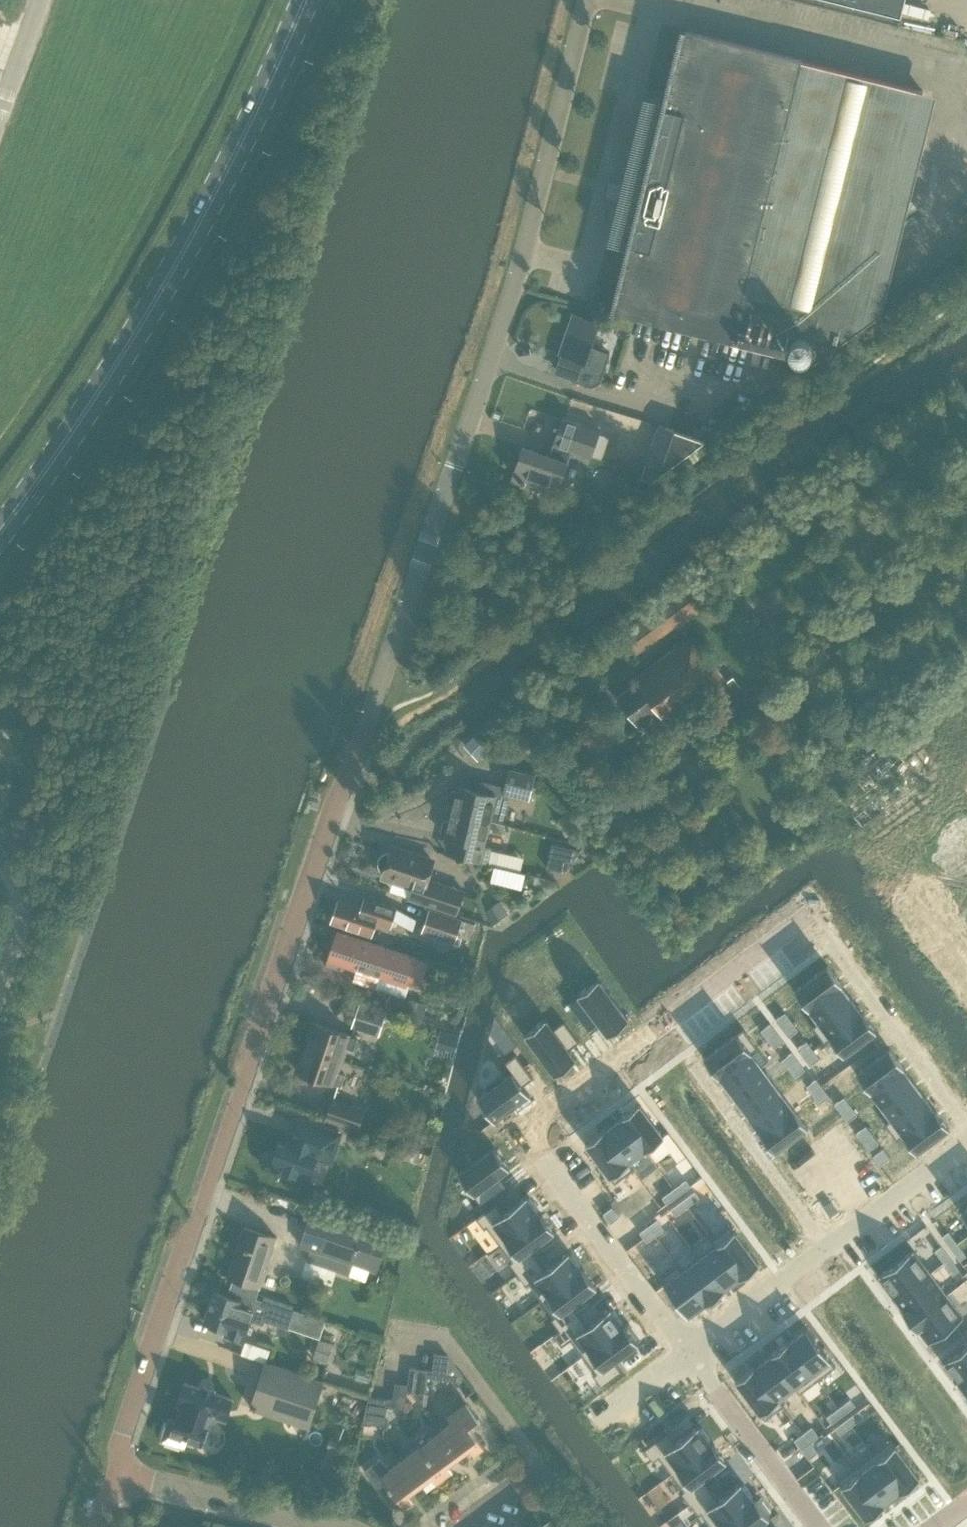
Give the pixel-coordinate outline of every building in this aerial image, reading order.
[(902,14),(905,0),(844,0),(902,14)] [(644,103),(610,240),(630,245),(614,311),(815,361),(858,329),(863,311),(905,142),(922,146),(928,121),(911,116),(918,89),(683,31),(664,108),(644,103)] [(602,286),(592,284),(587,305),(597,307),(602,286)] [(562,353),(555,372),(575,379),(592,385),(595,384),(598,383),(600,380),(610,351),(593,345),(601,321),(574,311),(559,352),(562,353)] [(524,445),(513,478),(558,494),(573,449),(592,455),(593,452),(599,432),(600,429),(564,417),(563,416),(556,435),(553,445),(550,454),(524,445)] [(652,447),(643,473),(653,477),(705,439),(660,424),(652,447)] [(696,577),(619,633),(638,659),(714,602),(696,577)] [(712,693),(720,705),(741,690),(732,678),(727,682),(703,650),(699,652),(689,639),(635,679),(638,682),(618,697),(640,726),(642,724),(652,737),(712,693)] [(477,732),(468,742),(482,756),(492,747),(477,732)] [(889,737),(833,782),(865,823),(922,779),(889,737)] [(453,805),(452,811),(501,822),(508,794),(528,798),(535,775),(510,769),(507,784),(478,778),(475,790),(458,786),(457,790),(451,792),(449,801),(453,805)] [(505,823),(501,822),(452,811),(450,820),(444,822),(442,832),(446,835),(442,854),(488,864),(492,847),(485,846),(489,827),(492,827),(492,830),(503,833),(505,823)] [(552,844),(546,867),(564,871),(580,850),(552,844)] [(427,879),(434,861),(394,848),(392,853),(387,853),(382,855),(380,859),(379,864),(381,869),(386,872),(384,877),(413,887),(409,899),(430,906),(457,915),(465,892),(427,879)] [(495,865),(492,881),(523,888),(527,872),(495,865)] [(953,873),(921,897),(934,914),(966,890),(953,873)] [(934,914),(944,928),(966,912),(966,892),(966,890),(934,914)] [(363,898),(360,908),(339,902),(332,923),(371,936),(376,923),(390,927),(396,908),(363,898)] [(503,903),(488,915),(494,923),(509,912),(503,903)] [(462,917),(457,915),(430,906),(421,931),(454,942),(462,917)] [(944,928),(955,943),(966,934),(966,912),(944,928)] [(421,987),(429,962),(415,958),(337,933),(329,957),(330,958),(328,964),(338,968),(340,961),(359,967),(355,979),(376,986),(380,974),(407,983),(421,987)] [(955,943),(966,959),(966,934),(955,943)] [(828,964),(795,989),(809,1008),(842,983),(828,964)] [(579,995),(568,1003),(591,1032),(601,1025),(608,1034),(629,1019),(598,978),(578,993),(579,995)] [(842,983),(809,1008),(810,1008),(820,1022),(852,998),(841,984),(843,983),(842,983)] [(391,991),(387,1005),(413,1014),(418,1000),(391,991)] [(852,998),(820,1022),(830,1035),(829,1035),(830,1036),(863,1011),(862,1011),(852,998)] [(361,1003),(353,1027),(379,1035),(387,1011),(361,1003)] [(863,1011),(830,1036),(844,1055),(877,1030),(863,1011)] [(785,1012),(776,1019),(782,1027),(792,1020),(785,1012)] [(494,1015),(491,1031),(507,1051),(516,1044),(494,1015)] [(546,1017),(525,1033),(555,1074),(576,1058),(569,1049),(579,1041),(564,1021),(554,1029),(546,1017)] [(792,1020),(782,1027),(788,1036),(798,1028),(792,1020)] [(343,1044),(350,1047),(354,1035),(311,1021),(302,1045),(338,1057),(343,1044)] [(771,1022),(761,1030),(768,1038),(777,1031),(771,1022)] [(777,1031),(768,1038),(774,1046),(784,1039),(777,1031)] [(738,1032),(704,1057),(718,1075),(751,1050),(738,1032)] [(807,1040),(797,1048),(804,1056),(813,1049),(807,1040)] [(334,1070),(338,1057),(302,1045),(294,1070),(338,1084),(342,1072),(334,1070)] [(890,1047),(857,1072),(870,1090),(904,1065),(890,1047)] [(813,1049),(804,1056),(810,1064),(820,1057),(813,1049)] [(751,1050),(718,1075),(719,1076),(720,1075),(730,1089),(762,1065),(752,1051),(751,1050)] [(793,1051),(783,1058),(789,1067),(799,1060),(793,1051)] [(489,1089),(478,1097),(494,1120),(507,1110),(508,1111),(517,1104),(517,1103),(530,1093),(523,1084),(533,1077),(516,1054),(504,1062),(512,1072),(502,1079),(499,1076),(486,1085),(489,1089)] [(799,1060),(789,1067),(796,1075),(805,1068),(799,1060)] [(762,1065),(730,1089),(741,1103),(773,1079),(762,1065)] [(904,1065),(870,1090),(871,1091),(882,1104),(913,1080),(903,1067),(904,1066),(904,1065)] [(817,1078),(807,1086),(813,1094),(823,1087),(817,1078)] [(773,1079),(741,1103),(751,1118),(783,1094),(773,1079)] [(913,1080),(882,1104),(892,1119),(924,1095),(913,1080)] [(823,1087),(813,1094),(820,1102),(829,1095),(823,1087)] [(783,1094),(751,1118),(762,1131),(760,1132),(761,1133),(794,1108),(794,1107),(793,1107),(783,1094)] [(924,1095),(892,1119),(903,1132),(902,1133),(903,1133),(936,1108),(935,1108),(934,1108),(924,1095)] [(845,1096),(835,1103),(842,1112),(851,1104),(845,1096)] [(332,1099),(325,1117),(355,1128),(362,1109),(332,1099)] [(639,1103),(621,1116),(646,1149),(664,1136),(639,1103)] [(851,1104),(842,1112),(848,1120),(858,1113),(851,1104)] [(794,1108),(761,1133),(775,1151),(808,1126),(794,1108)] [(936,1108),(903,1133),(916,1152),(950,1127),(936,1108)] [(605,1128),(604,1129),(633,1168),(634,1168),(629,1161),(645,1150),(646,1149),(621,1116),(620,1117),(621,1118),(605,1130),(605,1128)] [(261,1160),(264,1166),(277,1171),(276,1173),(279,1174),(280,1172),(307,1181),(316,1156),(331,1161),(341,1133),(296,1117),(290,1135),(288,1134),(288,1135),(290,1136),(287,1145),(279,1142),(276,1153),(269,1151),(263,1154),(261,1160)] [(867,1125),(857,1132),(863,1141),(873,1133),(867,1125)] [(604,1129),(586,1143),(615,1182),(633,1168),(604,1129)] [(873,1133),(863,1141),(869,1149),(879,1142),(873,1133)] [(495,1145),(459,1172),(475,1193),(480,1188),(488,1199),(508,1184),(501,1173),(510,1166),(495,1145)] [(884,1148),(874,1155),(880,1163),(890,1156),(884,1148)] [(686,1179),(675,1188),(679,1194),(691,1185),(686,1179)] [(675,1188),(663,1196),(668,1203),(679,1194),(675,1188)] [(695,1190),(683,1199),(688,1205),(699,1196),(695,1190)] [(496,1202),(476,1217),(485,1228),(487,1226),(500,1243),(541,1212),(541,1211),(540,1212),(538,1209),(530,1197),(529,1198),(527,1194),(504,1212),(496,1202)] [(683,1199),(671,1207),(676,1214),(688,1205),(683,1199)] [(612,1205),(604,1211),(611,1221),(619,1215),(612,1205)] [(376,1271),(388,1237),(312,1211),(301,1245),(311,1248),(307,1260),(358,1277),(362,1266),(376,1271)] [(541,1212),(500,1243),(512,1260),(510,1262),(518,1273),(538,1258),(531,1248),(555,1229),(541,1212)] [(655,1216),(647,1222),(654,1232),(662,1226),(655,1216)] [(647,1222),(638,1228),(645,1238),(654,1232),(647,1222)] [(730,1224),(712,1238),(741,1277),(759,1263),(730,1224)] [(229,1288),(226,1295),(234,1298),(236,1291),(256,1298),(260,1286),(277,1237),(245,1226),(228,1275),(233,1277),(229,1288)] [(949,1231),(942,1235),(951,1247),(958,1243),(949,1231)] [(716,1245),(699,1257),(724,1290),(725,1289),(724,1288),(740,1276),(740,1277),(741,1277),(712,1238),(711,1238),(716,1245)] [(958,1243),(951,1247),(960,1259),(966,1255),(958,1243)] [(942,1245),(935,1250),(944,1261),(951,1257),(942,1245)] [(913,1249),(879,1275),(896,1298),(930,1272),(913,1249)] [(538,1258),(518,1273),(526,1284),(529,1282),(542,1299),(583,1267),(582,1268),(580,1265),(581,1265),(572,1253),(571,1253),(569,1250),(546,1268),(538,1258)] [(678,1263),(677,1264),(707,1303),(724,1290),(699,1257),(683,1269),(678,1263)] [(951,1257),(944,1261),(953,1273),(959,1269),(951,1257)] [(677,1264),(659,1277),(688,1315),(705,1302),(706,1303),(707,1303),(677,1264)] [(583,1267),(542,1299),(554,1316),(552,1318),(560,1329),(580,1313),(573,1304),(597,1286),(583,1267)] [(930,1272),(896,1298),(905,1310),(903,1311),(910,1321),(947,1294),(930,1272)] [(325,1321),(256,1298),(236,1291),(234,1298),(226,1295),(216,1292),(206,1322),(232,1331),(230,1336),(250,1343),(257,1320),(271,1325),(273,1321),(320,1337),(325,1321)] [(947,1294),(910,1321),(917,1331),(920,1330),(929,1343),(964,1317),(947,1294)] [(560,1329),(554,1333),(562,1345),(571,1338),(584,1355),(625,1324),(625,1323),(624,1323),(622,1321),(623,1320),(614,1309),(613,1309),(611,1306),(588,1324),(580,1313),(560,1329)] [(625,1324),(584,1355),(597,1372),(594,1374),(602,1385),(622,1370),(615,1360),(639,1342),(637,1339),(641,1337),(630,1323),(626,1325),(625,1324)] [(789,1339),(788,1340),(817,1379),(836,1366),(807,1327),(790,1340),(789,1339)] [(322,1340),(316,1359),(327,1363),(333,1344),(322,1340)] [(788,1340),(771,1353),(800,1392),(817,1379),(788,1340)] [(943,1362),(960,1384),(966,1380),(966,1344),(943,1362)] [(428,1369),(427,1376),(431,1376),(432,1376),(458,1380),(464,1376),(448,1354),(436,1352),(435,1352),(432,1369),(428,1369)] [(754,1365),(753,1366),(783,1405),(784,1404),(779,1398),(795,1386),(800,1393),(800,1392),(771,1353),(770,1353),(771,1354),(755,1366),(754,1365)] [(266,1362),(251,1408),(308,1426),(323,1381),(266,1362)] [(408,1384),(407,1391),(422,1393),(424,1394),(424,1393),(427,1376),(428,1369),(410,1366),(408,1384)] [(753,1366),(736,1379),(765,1419),(783,1405),(753,1366)] [(176,1420),(169,1417),(162,1439),(184,1446),(186,1440),(201,1444),(207,1424),(213,1426),(219,1406),(229,1410),(233,1398),(214,1391),(215,1388),(204,1385),(203,1388),(185,1382),(177,1403),(181,1405),(176,1420)] [(389,1398),(388,1406),(404,1408),(405,1409),(407,1391),(408,1384),(396,1382),(393,1399),(389,1398)] [(369,1397),(363,1420),(386,1423),(388,1406),(389,1398),(369,1396),(369,1397)] [(851,1398),(839,1407),(843,1413),(855,1404),(851,1398)] [(452,1421),(441,1430),(459,1454),(470,1446),(475,1452),(484,1445),(469,1425),(480,1418),(466,1402),(447,1416),(452,1421)] [(839,1407),(827,1416),(832,1422),(843,1413),(839,1407)] [(859,1409),(847,1418),(852,1424),(864,1415),(859,1409)] [(847,1418),(835,1427),(840,1433),(852,1424),(847,1418)] [(668,1431),(645,1449),(653,1460),(659,1455),(672,1473),(713,1442),(713,1441),(712,1442),(710,1439),(711,1439),(702,1427),(701,1427),(699,1424),(676,1441),(668,1431)] [(812,1426),(804,1432),(811,1442),(819,1435),(812,1426)] [(459,1454),(441,1430),(421,1445),(444,1475),(453,1469),(448,1463),(459,1454)] [(804,1432),(795,1439),(802,1448),(811,1442),(804,1432)] [(890,1438),(872,1452),(901,1491),(920,1478),(890,1438)] [(713,1442),(672,1473),(685,1490),(682,1492),(691,1503),(711,1488),(703,1478),(727,1459),(713,1442)] [(811,1442),(802,1448),(809,1458),(818,1451),(811,1442)] [(421,1445),(401,1460),(419,1484),(431,1476),(436,1482),(444,1475),(421,1445)] [(872,1452),(855,1465),(884,1504),(885,1503),(885,1502),(900,1491),(901,1492),(901,1491),(872,1452)] [(381,1458),(365,1470),(377,1486),(385,1480),(404,1506),(413,1499),(408,1493),(419,1484),(401,1460),(390,1469),(381,1458)] [(855,1465),(837,1478),(866,1518),(884,1504),(855,1465)] [(691,1503),(699,1514),(701,1512),(712,1526),(717,1526),(756,1498),(755,1497),(754,1498),(752,1495),(753,1495),(744,1483),(744,1484),(741,1481),(718,1498),(711,1488),(691,1503)] [(717,1526),(755,1526),(769,1516),(768,1514),(771,1511),(760,1497),(757,1499),(756,1498),(717,1526)] [(550,1516),(542,1522),(541,1521),(533,1526),(558,1526),(550,1516)]
